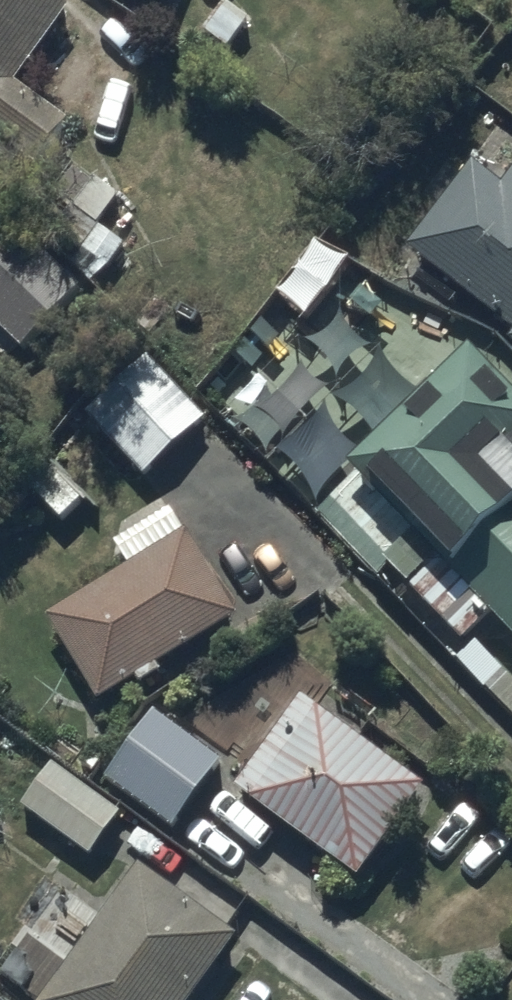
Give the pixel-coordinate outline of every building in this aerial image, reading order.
[(36,179),(70,136),(17,94),(72,24),(40,0),(0,0),(0,150),(36,179)] [(158,15),(168,0),(138,0),(158,15)] [(248,25),(225,8),(188,58),(212,75),(248,25)] [(408,257),(511,339),(511,184),(503,196),(473,174),(408,257)] [(208,429),(148,361),(83,418),(144,486),(208,429)] [(475,643),(492,627),(511,648),(511,413),(473,371),(348,487),(410,553),(387,575),(462,656),(456,663),(490,700),(510,681),(475,643)] [(188,544),(48,627),(99,715),(139,692),(143,699),(165,686),(160,678),(240,631),(188,544)] [(306,708),(236,801),(359,894),(429,801),(306,708)] [(173,840),(223,773),(151,719),(101,786),(173,840)] [(54,772),(21,816),(90,866),(122,823),(54,772)] [(50,999),(202,999),(238,950),(139,877),(50,999)]
